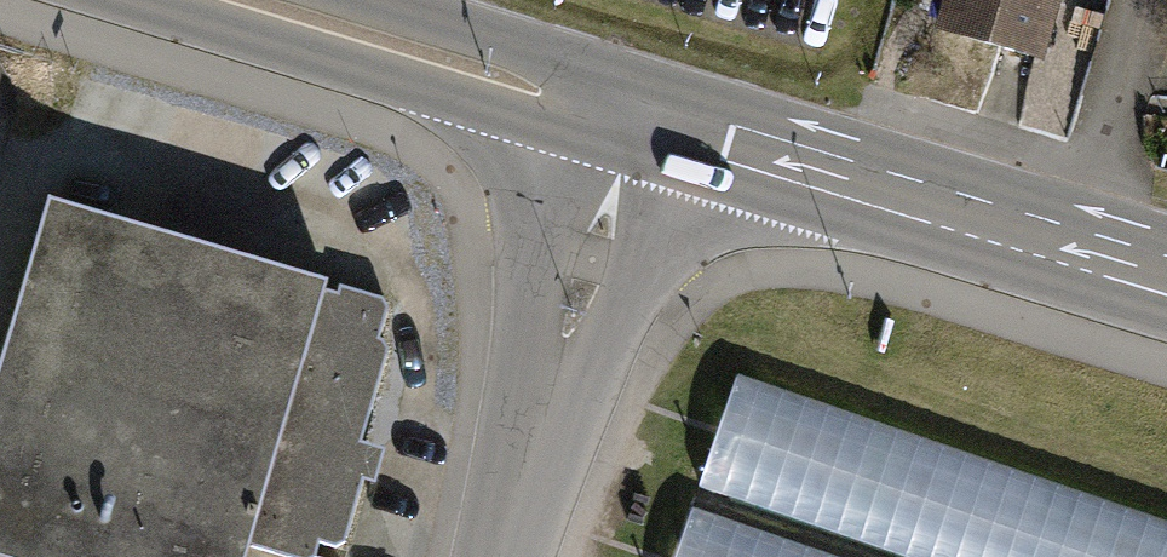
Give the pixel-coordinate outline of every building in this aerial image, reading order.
[(1041,60),(1057,0),(940,0),(932,31),(1041,60)] [(245,544),(290,556),(318,556),(321,545),(340,550),(360,482),(370,485),(380,451),(359,444),(387,349),(372,344),(385,299),(48,200),(0,361),(0,556),(241,556),(245,544)] [(737,376),(699,487),(905,556),(1166,556),(1166,522),(737,376)] [(691,508),(675,556),(833,556),(691,508)]
